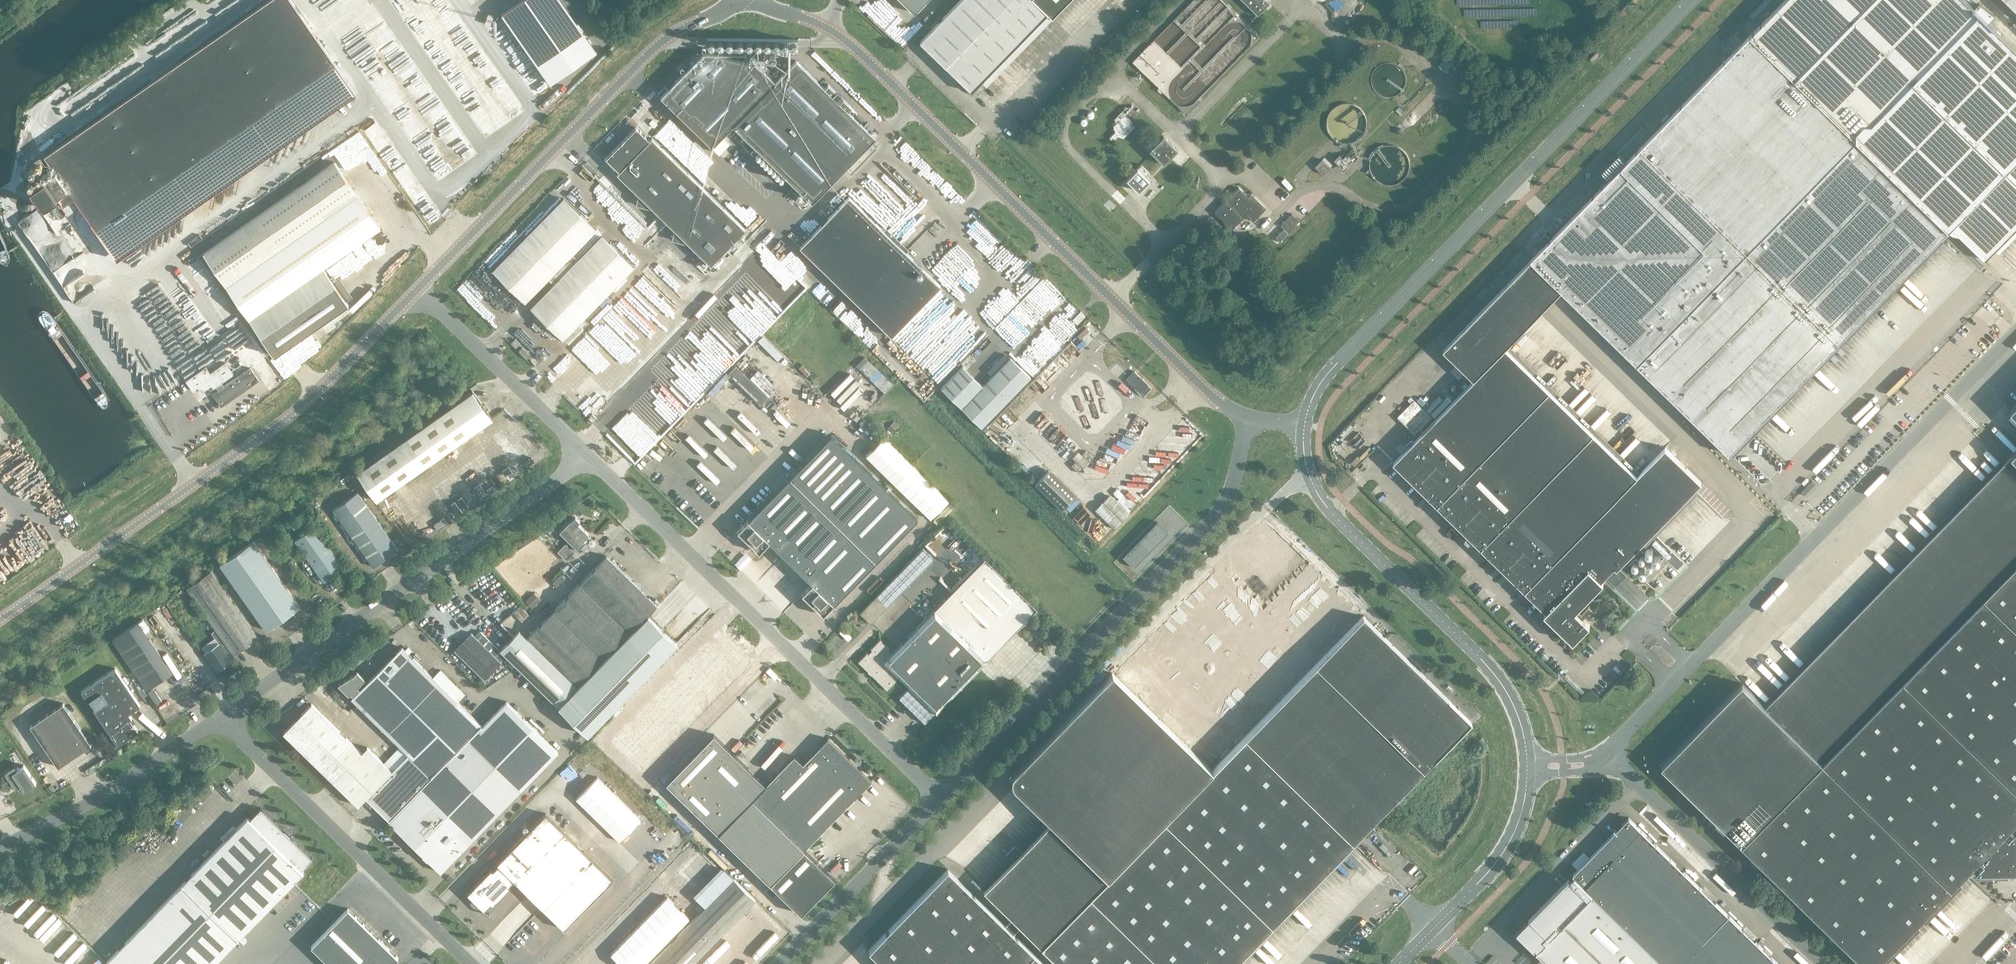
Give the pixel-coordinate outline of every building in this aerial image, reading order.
[(335,64),(291,0),(268,0),(44,155),(50,164),(54,169),(56,171),(31,189),(43,207),(58,197),(63,205),(74,197),(94,227),(96,230),(99,233),(104,230),(112,242),(107,246),(117,260),(356,94),(335,64)] [(542,0),(520,0),(501,13),(550,83),(583,59),(542,0)] [(914,13),(926,0),(901,0),(914,13)] [(1069,0),(960,0),(919,41),(971,92),(982,81),(986,85),(1069,0)] [(1257,15),(1269,3),(1266,0),(1242,0),(1257,15)] [(1750,36),(1640,148),(1443,350),(1474,380),(1394,462),(1546,611),(1544,613),(1573,642),(1590,625),(1582,618),(1586,614),(1589,617),(1595,611),(1589,605),(1583,611),(1582,612),(1578,609),(1603,582),(1602,581),(1616,567),(1617,568),(1624,561),(1645,540),(1652,533),(1652,532),(1694,490),(1694,489),(1701,482),(1666,448),(1665,447),(1637,476),(1506,347),(1562,290),(1729,454),(1948,229),(1952,233),(1959,234),(1985,260),(2015,229),(2015,48),(1989,22),(1994,18),(1979,3),(1975,8),(1966,0),(1785,0),(1750,36)] [(489,14),(485,23),(491,25),(494,16),(489,14)] [(905,57),(913,50),(907,44),(899,51),(905,57)] [(746,54),(746,53),(703,53),(660,96),(712,147),(733,125),(812,202),(875,137),(846,110),(850,106),(828,84),(824,88),(796,60),(775,82),(750,58),(755,53),(751,49),(746,54)] [(1437,64),(1445,72),(1459,57),(1452,50),(1448,53),(1437,64)] [(1597,51),(1590,59),(1593,62),(1601,54),(1597,51)] [(461,136),(469,131),(436,80),(428,84),(461,136)] [(420,104),(425,111),(438,102),(432,95),(420,104)] [(1119,134),(1121,136),(1132,124),(1121,114),(1111,125),(1115,128),(1109,135),(1113,139),(1119,134)] [(649,140),(636,127),(605,158),(619,171),(617,174),(638,195),(636,205),(653,209),(674,230),(671,240),(689,244),(710,265),(745,229),(652,138),(649,140)] [(1163,136),(1149,150),(1163,164),(1177,150),(1163,136)] [(438,153),(439,157),(448,156),(447,148),(438,149),(437,143),(430,143),(429,139),(421,140),(421,151),(429,151),(430,154),(438,153)] [(1349,156),(1347,154),(1343,158),(1339,155),(1334,160),(1344,169),(1353,160),(1354,160),(1357,157),(1352,152),(1349,156)] [(1619,153),(1601,172),(1608,178),(1626,160),(1619,153)] [(1322,159),(1315,167),(1323,175),(1330,168),(1322,159)] [(463,172),(466,176),(477,168),(472,161),(466,166),(468,168),(463,172)] [(203,253),(249,319),(274,355),(348,304),(323,268),(380,228),(334,162),(203,253)] [(1149,173),(1141,164),(1126,179),(1138,191),(1149,180),(1145,177),(1149,173)] [(1218,209),(1214,212),(1232,229),(1246,214),(1253,221),(1266,208),(1254,197),(1250,193),(1249,195),(1247,196),(1239,188),(1226,201),(1218,209)] [(644,259),(662,240),(614,196),(596,215),(644,259)] [(891,336),(940,286),(849,196),(799,247),(891,336)] [(548,277),(555,284),(531,308),(562,339),(562,338),(577,323),(633,266),(602,236),(579,259),(572,252),(595,229),(564,199),(493,271),(524,302),(548,277)] [(1291,214),(1280,225),(1288,233),(1299,221),(1291,214)] [(104,230),(99,233),(107,246),(112,242),(104,230)] [(1545,234),(1537,242),(1541,246),(1549,238),(1545,234)] [(469,273),(454,289),(477,309),(491,294),(469,273)] [(178,296),(167,299),(170,309),(180,306),(178,296)] [(193,299),(172,312),(179,323),(200,311),(193,299)] [(182,330),(193,350),(229,329),(217,310),(182,330)] [(1084,314),(1081,311),(1080,311),(1072,319),(1077,324),(1085,315),(1084,314)] [(662,334),(669,328),(655,314),(648,320),(662,334)] [(1031,315),(1023,322),(1027,327),(1035,320),(1031,315)] [(577,323),(562,338),(568,344),(583,329),(577,323)] [(1089,324),(1074,338),(1083,348),(1099,334),(1089,324)] [(682,334),(691,330),(688,325),(680,330),(682,334)] [(670,329),(665,334),(675,344),(680,339),(670,329)] [(582,337),(593,343),(596,337),(586,331),(582,337)] [(894,337),(902,350),(907,347),(914,359),(918,357),(911,345),(908,347),(900,334),(894,337)] [(512,338),(508,341),(514,348),(518,345),(512,338)] [(661,338),(656,343),(665,351),(670,346),(661,338)] [(573,346),(567,352),(575,360),(580,353),(573,346)] [(527,359),(530,355),(522,347),(518,351),(527,359)] [(1894,364),(1901,369),(1912,353),(1905,348),(1894,364)] [(856,365),(884,393),(892,384),(864,357),(856,365)] [(962,366),(941,388),(981,427),(1030,377),(1013,360),(1008,359),(982,386),(962,366)] [(218,390),(212,394),(221,407),(259,380),(250,368),(224,386),(221,383),(233,374),(225,362),(210,373),(206,367),(185,381),(193,391),(198,387),(201,393),(211,386),(213,388),(216,387),(218,390)] [(729,373),(759,403),(766,396),(736,366),(729,373)] [(606,395),(625,377),(615,367),(601,380),(607,387),(603,391),(606,395)] [(1151,388),(1134,371),(1126,380),(1143,396),(1151,388)] [(492,419),(482,406),(472,391),(357,473),(376,501),(492,419)] [(588,418),(592,423),(597,418),(592,414),(588,418)] [(823,615),(823,614),(917,518),(831,434),(737,531),(758,552),(769,541),(812,583),(801,594),(823,615)] [(884,438),(865,455),(930,519),(948,500),(884,438)] [(2004,462),(1766,706),(1743,683),(1662,766),(1742,845),(1864,963),(1877,963),(1975,864),(1979,868),(1975,872),(1975,873),(1980,873),(1980,877),(2008,876),(2008,872),(2012,872),(2015,868),(2015,830),(2013,834),(2009,830),(2015,822),(2015,450),(2004,462)] [(1089,463),(1093,458),(1086,451),(1071,465),(1078,473),(1083,468),(1088,462),(1089,463)] [(722,455),(715,461),(718,465),(725,459),(722,455)] [(1075,496),(1048,470),(1035,483),(1061,509),(1075,496)] [(476,482),(470,486),(477,497),(483,493),(476,482)] [(464,507),(473,502),(466,490),(457,495),(464,507)] [(357,492),(333,509),(373,567),(398,549),(357,492)] [(1090,508),(1110,527),(1124,512),(1104,494),(1090,508)] [(446,507),(441,511),(448,521),(454,517),(446,507)] [(441,516),(429,523),(434,531),(445,523),(441,516)] [(924,528),(932,521),(926,516),(919,524),(924,528)] [(578,523),(580,521),(575,517),(567,523),(559,531),(568,540),(557,552),(566,560),(581,544),(580,543),(589,534),(578,523)] [(1168,532),(1157,521),(1122,557),(1133,567),(1168,532)] [(337,572),(338,575),(337,576),(344,585),(354,579),(347,569),(345,570),(343,568),(344,567),(315,526),(295,540),(324,581),(337,572)] [(1452,528),(1446,533),(1453,540),(1458,534),(1452,528)] [(1096,531),(1092,535),(1097,541),(1102,537),(1096,531)] [(260,534),(254,537),(259,546),(265,543),(260,534)] [(1680,567),(1686,562),(1662,540),(1656,545),(1680,567)] [(253,541),(220,564),(266,630),(300,607),(253,541)] [(269,546),(264,549),(270,558),(274,555),(269,546)] [(772,554),(763,561),(767,566),(777,559),(772,554)] [(500,650),(506,655),(587,735),(677,643),(648,614),(657,605),(606,556),(526,638),(519,631),(500,650)] [(935,712),(986,660),(1038,608),(983,556),(934,609),(891,653),(888,650),(889,649),(879,639),(870,649),(872,650),(868,653),(867,652),(858,662),(867,671),(868,670),(872,673),(871,674),(887,690),(896,681),(895,680),(898,676),(909,687),(935,712)] [(1700,563),(1682,583),(1687,587),(1705,568),(1700,563)] [(258,637),(211,571),(187,588),(216,630),(232,653),(233,654),(258,637)] [(561,573),(552,582),(557,587),(565,578),(561,573)] [(1694,585),(1698,589),(1706,582),(1702,578),(1694,585)] [(183,588),(177,592),(181,596),(186,593),(183,588)] [(882,589),(860,612),(870,623),(893,599),(882,589)] [(533,592),(525,601),(533,609),(541,600),(533,592)] [(1840,601),(1849,609),(1852,606),(1843,597),(1840,601)] [(195,611),(200,618),(204,615),(199,609),(195,611)] [(1005,925),(948,869),(868,950),(883,963),(1234,963),(1353,842),(1440,753),(1470,721),(1450,702),(1451,702),(1363,616),(1212,771),(1112,673),(1014,774),(1021,781),(1015,788),(1051,823),(1023,852),(1015,845),(1006,854),(1013,861),(984,891),(1012,918),(1005,925)] [(853,617),(845,625),(848,629),(857,620),(853,617)] [(205,618),(196,623),(202,633),(211,628),(205,618)] [(146,690),(172,672),(138,622),(112,639),(146,690)] [(852,637),(842,629),(839,633),(848,642),(852,637)] [(227,656),(232,653),(216,630),(211,633),(219,644),(206,653),(217,670),(230,660),(227,656)] [(500,661),(506,655),(500,650),(480,631),(475,636),(472,633),(454,650),(484,680),(501,662),(500,661)] [(721,634),(712,644),(725,657),(735,647),(721,634)] [(712,644),(702,654),(716,667),(725,657),(712,644)] [(392,771),(366,797),(390,821),(432,777),(471,737),(482,726),(458,702),(412,657),(402,647),(366,683),(353,696),(351,698),(407,753),(408,754),(392,771)] [(735,647),(725,657),(740,671),(749,661),(735,647)] [(702,654),(692,663),(706,677),(716,667),(702,654)] [(725,657),(716,667),(730,681),(740,671),(725,657)] [(692,663),(683,673),(697,687),(706,677),(692,663)] [(716,667),(706,677),(720,691),(730,681),(716,667)] [(130,719),(132,718),(129,713),(140,705),(115,668),(81,691),(118,745),(138,731),(130,719)] [(352,675),(338,685),(349,696),(350,694),(353,696),(366,683),(363,681),(365,679),(357,672),(353,676),(352,675)] [(683,673),(673,683),(687,697),(697,687),(683,673)] [(706,677),(697,687),(711,701),(720,691),(706,677)] [(673,683),(664,693),(677,707),(687,697),(673,683)] [(697,687),(687,697),(701,711),(711,701),(697,687)] [(207,688),(197,695),(201,701),(210,694),(207,688)] [(335,688),(331,691),(336,697),(340,693),(335,688)] [(153,689),(148,693),(156,705),(162,701),(153,689)] [(664,693),(654,703),(668,716),(677,707),(664,693)] [(687,697),(677,707),(692,721),(701,711),(687,697)] [(389,822),(441,872),(523,788),(558,752),(506,701),(482,726),(471,737),(432,777),(390,821),(389,822)] [(58,767),(91,744),(63,703),(30,725),(58,767)] [(654,703),(644,713),(658,726),(668,716),(654,703)] [(283,732),(334,781),(358,805),(366,797),(392,771),(367,747),(362,753),(311,704),(283,732)] [(677,707),(668,716),(682,730),(692,721),(677,707)] [(644,713),(635,723),(648,736),(658,726),(644,713)] [(668,716),(658,726),(672,740),(682,730),(668,716)] [(635,723),(625,733),(639,746),(648,736),(635,723)] [(658,726),(648,736),(663,750),(672,740),(658,726)] [(10,752),(4,740),(6,739),(2,732),(0,734),(0,757),(10,752)] [(625,733),(616,743),(629,756),(639,746),(625,733)] [(713,734),(677,771),(669,779),(666,783),(718,833),(765,785),(713,734)] [(648,736),(639,746),(653,760),(663,750),(648,736)] [(871,781),(827,738),(802,764),(794,756),(765,785),(718,833),(770,884),(800,914),(834,879),(804,849),(871,781)] [(590,741),(573,757),(578,763),(595,746),(590,741)] [(639,746),(629,756),(644,770),(653,760),(639,746)] [(14,786),(15,788),(20,785),(24,791),(36,783),(24,765),(17,769),(15,766),(10,769),(5,772),(14,786)] [(602,798),(581,820),(624,862),(645,840),(602,798)] [(237,828),(182,884),(182,883),(181,883),(182,884),(106,962),(108,963),(213,963),(238,939),(239,939),(238,938),(303,871),(301,869),(312,858),(289,835),(287,837),(283,832),(284,831),(261,808),(250,819),(248,817),(237,828)] [(1019,810),(1014,814),(1023,825),(1028,821),(1019,810)] [(489,913),(476,901),(478,899),(486,907),(491,903),(492,905),(509,887),(508,886),(514,880),(542,907),(564,929),(613,879),(591,857),(564,831),(545,813),(503,856),(497,863),(498,864),(492,870),(491,869),(467,893),(475,902),(482,908),(484,910),(488,914),(490,915),(489,913)] [(1729,916),(1628,817),(1573,875),(1575,877),(1571,881),(1569,879),(1528,920),(1517,932),(1529,944),(1534,949),(1536,947),(1538,949),(1536,951),(1550,963),(1778,963),(1729,916)] [(733,878),(649,963),(692,963),(755,899),(733,878)] [(610,954),(620,963),(644,963),(688,918),(667,896),(610,954)] [(398,958),(348,908),(311,946),(329,963),(392,963),(398,958)] [(373,927),(375,928),(372,930),(375,933),(390,919),(386,915),(373,927)] [(1246,963),(1270,963),(1263,952),(1262,952),(1250,959),(1247,963),(1246,963)]
